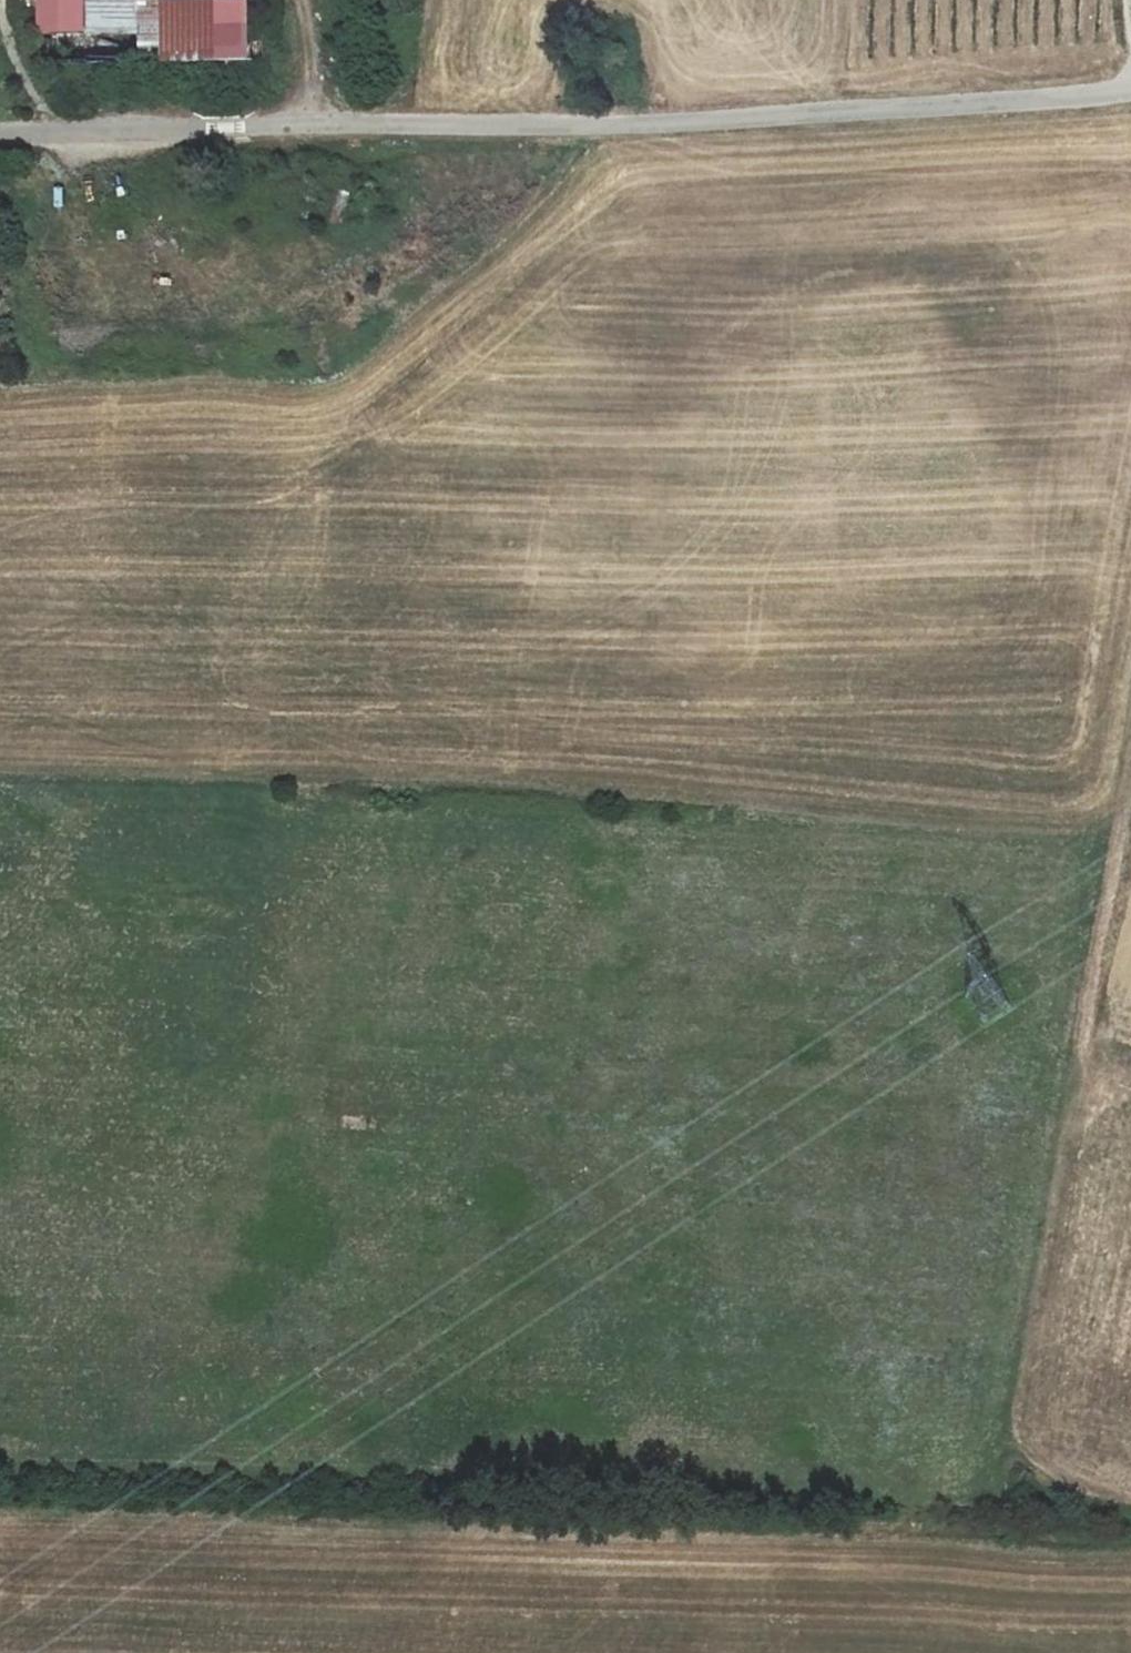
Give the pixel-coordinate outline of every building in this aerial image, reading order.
[(254,5),(171,5),(171,0),(44,0),(44,63),(255,61),(254,5)]
